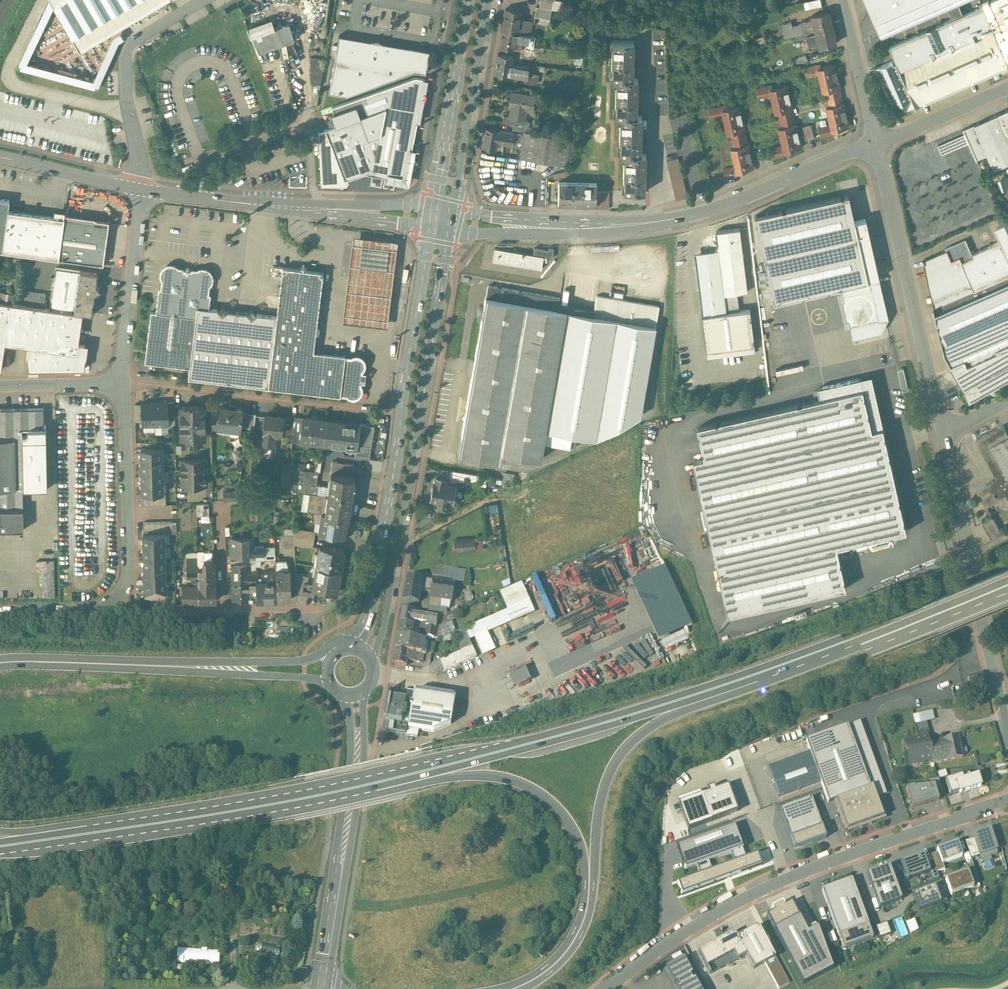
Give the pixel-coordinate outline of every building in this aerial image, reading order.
[(54,5),(51,0),(47,0),(16,66),(98,89),(119,41),(124,38),(120,31),(113,36),(93,79),(27,62),(54,5)] [(54,5),(80,49),(118,27),(163,0),(51,0),(54,5)] [(538,6),(551,9),(553,0),(539,0),(538,6)] [(883,34),(948,5),(958,1),(960,0),(868,0),(883,34)] [(980,0),(982,5),(983,4),(993,28),(994,28),(1007,61),(1007,0),(980,0)] [(958,1),(948,5),(953,18),(964,13),(958,1)] [(953,18),(890,45),(897,62),(900,69),(993,28),(983,4),(982,5),(964,13),(953,18)] [(538,6),(535,6),(534,16),(549,18),(551,9),(538,6)] [(521,10),(506,7),(502,29),(517,32),(521,10)] [(828,11),(812,15),(813,18),(815,27),(816,30),(831,27),(828,11)] [(271,18),(247,26),(247,27),(250,36),(251,36),(274,28),(271,18)] [(813,18),(803,20),(805,29),(815,27),(813,18)] [(274,28),(251,36),(257,52),(294,39),(289,23),(274,28)] [(831,27),(816,30),(817,34),(819,46),(835,43),(831,27)] [(900,69),(913,98),(917,105),(1007,65),(1007,61),(994,28),(993,28),(900,69)] [(517,32),(502,29),(499,45),(514,48),(516,38),(533,42),(535,35),(517,32)] [(817,34),(806,36),(809,48),(819,46),(817,34)] [(429,50),(338,35),(329,91),(346,94),(412,70),(425,72),(429,50)] [(633,40),(612,39),(611,77),(616,77),(632,77),(633,40)] [(282,50),(283,56),(296,53),(294,42),(286,44),(287,49),(282,50)] [(512,56),(497,53),(494,72),(528,78),(528,73),(529,73),(530,67),(511,64),(512,56)] [(324,60),(310,57),(311,83),(320,85),(324,60)] [(893,60),(871,70),(872,70),(888,108),(887,108),(888,109),(902,103),(913,98),(900,69),(897,62),(894,63),(893,60)] [(834,63),(818,67),(817,64),(804,68),(806,76),(818,73),(823,91),(827,91),(830,105),(827,106),(831,124),(819,127),(821,136),(834,132),(833,129),(849,126),(843,102),(842,102),(839,88),(840,87),(834,63)] [(529,73),(528,73),(528,78),(527,82),(536,84),(538,74),(529,73)] [(632,77),(616,77),(615,115),(636,115),(637,77),(632,77)] [(337,126),(325,129),(342,174),(345,173),(376,161),(381,175),(405,180),(423,83),(414,82),(333,112),(337,126)] [(786,85),(770,88),(769,85),(756,88),(758,97),(771,94),(775,112),(778,111),(782,125),(778,126),(783,144),(770,147),(772,156),(786,153),(785,150),(801,146),(795,123),(794,123),(791,108),(792,108),(786,85)] [(534,96),(512,92),(509,106),(512,106),(510,116),(525,119),(526,109),(532,110),(534,96)] [(913,98),(902,103),(905,110),(917,105),(913,98)] [(739,105),(723,109),(722,106),(709,109),(711,117),(723,114),(727,133),(730,132),(734,147),(731,147),(735,166),(723,169),(724,177),(738,174),(737,171),(753,167),(747,143),(746,144),(743,129),(744,129),(739,105)] [(976,124),(995,169),(1007,163),(1007,130),(1000,113),(976,124)] [(525,119),(510,116),(504,115),(502,122),(513,123),(524,125),(525,119)] [(636,115),(620,115),(619,153),(624,153),(640,153),(641,115),(636,115)] [(806,139),(814,137),(811,123),(802,125),(806,139)] [(515,132),(485,127),(481,146),(496,149),(498,143),(513,145),(515,132)] [(342,174),(325,129),(318,132),(321,184),(346,184),(348,182),(345,173),(342,174)] [(964,129),(936,140),(944,157),(971,146),(964,129)] [(570,139),(524,132),(520,157),(567,165),(570,139)] [(640,153),(624,153),(623,190),(644,191),(645,153),(640,153)] [(680,157),(668,159),(675,198),(687,196),(680,157)] [(597,182),(559,181),(558,202),(596,203),(597,182)] [(849,192),(754,215),(773,302),(840,287),(869,280),(879,277),(866,219),(855,221),(849,192)] [(0,198),(0,250),(2,250),(7,210),(8,210),(9,200),(0,198)] [(8,210),(7,210),(2,250),(59,258),(64,218),(8,210)] [(104,223),(64,218),(59,258),(99,264),(104,223)] [(1000,241),(1007,260),(1007,221),(994,227),(1000,241)] [(739,228),(716,231),(718,248),(715,252),(707,252),(708,255),(718,254),(723,294),(746,291),(739,228)] [(353,236),(343,321),(387,326),(398,241),(353,236)] [(966,239),(946,247),(947,250),(951,260),(960,256),(971,251),(966,239)] [(1007,275),(1007,260),(1000,241),(972,253),(973,256),(962,261),(972,283),(964,287),(966,293),(1007,275)] [(548,249),(534,247),(533,254),(543,256),(552,257),(554,247),(548,247),(548,249)] [(510,250),(494,248),(492,261),(508,263),(510,250)] [(533,254),(510,250),(508,263),(541,268),(543,256),(533,254)] [(947,250),(924,260),(935,306),(966,293),(964,287),(972,283),(962,261),(960,256),(951,260),(947,250)] [(708,255),(694,257),(701,314),(705,349),(747,344),(748,351),(755,350),(749,309),(726,312),(723,294),(718,254),(708,255)] [(305,267),(303,264),(301,266),(300,269),(293,268),(293,267),(292,267),(292,268),(283,267),(283,266),(282,266),(281,276),(322,281),(323,271),(322,271),(313,270),(313,269),(313,270),(305,269),(305,267)] [(183,269),(177,268),(175,266),(172,265),(168,265),(165,266),(163,269),(162,272),(162,276),(164,279),(162,289),(160,289),(159,290),(160,290),(157,311),(163,312),(164,312),(183,315),(183,314),(184,314),(184,315),(195,316),(197,306),(207,307),(208,296),(209,296),(209,295),(207,295),(208,284),(210,282),(211,278),(211,275),(209,272),(207,270),(203,269),(200,269),(197,270),(192,270),(191,269),(190,269),(188,266),(184,269),(183,268),(183,269)] [(80,271),(55,267),(50,308),(74,312),(80,270),(80,271)] [(98,273),(80,270),(74,312),(82,313),(91,314),(95,294),(100,289),(96,284),(98,273)] [(966,293),(935,306),(946,353),(965,387),(971,398),(991,387),(992,388),(994,390),(996,391),(999,390),(1000,388),(1001,386),(1000,384),(999,382),(1007,377),(1007,275),(966,293)] [(322,281),(281,276),(279,296),(319,301),(322,281)] [(879,277),(869,280),(840,287),(849,326),(888,317),(879,277)] [(559,297),(488,285),(486,297),(557,309),(558,304),(559,297)] [(46,293),(28,291),(26,305),(44,307),(46,293)] [(659,306),(596,295),(594,310),(558,304),(557,309),(567,311),(655,327),(659,306)] [(319,301),(279,296),(278,306),(318,311),(319,301)] [(486,297),(485,297),(458,455),(498,462),(500,452),(540,459),(545,429),(546,430),(567,311),(557,309),(486,297)] [(0,301),(0,370),(1,370),(5,343),(28,346),(76,353),(78,343),(83,344),(84,343),(85,334),(79,333),(82,313),(74,312),(50,308),(44,307),(26,305),(0,301)] [(247,312),(227,310),(223,304),(217,309),(207,307),(197,306),(195,316),(189,366),(188,376),(268,386),(273,346),(276,316),(256,313),(252,308),(247,312)] [(318,311),(278,306),(276,316),(273,346),(313,350),(315,335),(316,335),(318,333),(319,329),(317,328),(316,327),(318,311)] [(183,315),(164,312),(163,312),(157,311),(151,311),(151,310),(145,361),(145,362),(145,361),(189,366),(195,316),(184,315),(184,314),(183,314),(183,315)] [(655,327),(567,311),(546,430),(595,438),(640,415),(655,327)] [(76,353),(28,346),(27,358),(28,369),(83,368),(85,358),(86,358),(86,355),(87,347),(88,344),(84,343),(83,344),(78,343),(76,353)] [(313,350),(273,346),(268,386),(339,395),(340,395),(340,393),(345,356),(345,354),(313,350)] [(352,357),(345,356),(340,393),(347,394),(349,395),(352,396),(355,396),(358,395),(360,392),(361,389),(360,386),(359,384),(361,369),(363,367),(364,364),(364,361),(362,358),(360,356),(357,356),(354,356),(352,357)] [(903,368),(898,369),(903,388),(909,386),(903,368)] [(861,378),(819,387),(821,398),(864,389),(861,378)] [(821,398),(699,426),(706,457),(694,459),(729,614),(847,587),(838,546),(908,531),(884,427),(873,429),(864,389),(821,398)] [(168,401),(160,402),(160,403),(154,403),(155,424),(168,424),(168,419),(168,401)] [(149,403),(149,402),(141,402),(141,413),(142,420),(142,424),(155,424),(154,403),(149,403)] [(204,405),(181,406),(181,414),(183,414),(183,421),(181,421),(181,435),(187,435),(187,438),(205,437),(204,405)] [(242,409),(220,406),(219,413),(217,426),(218,426),(240,429),(240,426),(242,412),(242,409)] [(0,409),(0,509),(23,509),(23,489),(21,429),(44,428),(43,408),(0,409)] [(219,413),(210,412),(211,429),(217,429),(218,426),(217,426),(219,413)] [(255,413),(248,413),(247,427),(254,427),(255,413)] [(283,416),(264,414),(262,431),(273,433),(281,434),(283,416)] [(299,416),(290,415),(290,429),(297,430),(299,416)] [(326,419),(302,416),(300,431),(299,439),(301,439),(323,442),(326,419)] [(324,442),(356,447),(360,424),(334,420),(326,419),(324,442)] [(356,447),(355,457),(369,459),(374,426),(360,424),(356,447)] [(1004,425),(976,441),(997,479),(1007,496),(1007,498),(1007,432),(1004,425)] [(240,429),(218,426),(217,429),(217,430),(231,432),(232,434),(238,435),(239,436),(240,429)] [(44,428),(21,429),(23,489),(47,489),(46,428),(44,428)] [(297,430),(290,429),(291,441),(300,443),(301,439),(299,439),(300,431),(297,430)] [(273,433),(262,431),(261,442),(268,443),(272,444),(273,433)] [(268,443),(261,442),(259,453),(266,454),(268,443)] [(145,447),(140,447),(141,459),(162,459),(162,447),(157,447),(145,447)] [(162,459),(141,459),(141,470),(162,470),(162,459)] [(206,485),(205,459),(182,459),(182,485),(206,485)] [(317,471),(292,467),(292,490),(304,492),(305,483),(315,484),(317,471)] [(365,470),(353,468),(352,475),(364,477),(365,470)] [(162,470),(141,470),(141,482),(163,481),(162,470)] [(471,474),(451,470),(450,478),(455,479),(469,481),(471,474)] [(450,478),(436,476),(436,479),(433,479),(430,496),(439,498),(438,503),(451,505),(455,479),(450,478)] [(502,479),(494,478),(494,488),(502,484),(502,479)] [(997,479),(977,490),(986,507),(1007,496),(997,479)] [(353,483),(332,480),(331,489),(328,488),(327,494),(324,493),(322,512),(348,516),(353,483)] [(163,481),(141,482),(142,493),(148,493),(154,493),(160,493),(163,493),(163,481)] [(239,491),(224,491),(224,499),(238,499),(239,491)] [(324,493),(309,491),(306,510),(320,512),(322,512),(324,493)] [(196,503),(197,515),(202,515),(202,521),(210,520),(209,502),(196,503)] [(0,509),(0,530),(23,529),(23,509),(0,509)] [(322,512),(320,512),(317,532),(345,537),(348,516),(322,512)] [(993,517),(983,523),(992,539),(1002,533),(993,517)] [(315,530),(293,527),(294,535),(313,538),(315,530)] [(143,533),(143,545),(164,545),(164,533),(161,533),(155,533),(149,533),(143,533)] [(293,534),(284,534),(285,547),(294,546),(294,544),(294,535),(293,534)] [(313,538),(294,535),(294,544),(312,547),(313,538)] [(247,537),(231,538),(231,555),(247,555),(247,554),(263,554),(263,553),(263,546),(247,546),(247,537)] [(474,539),(454,540),(455,551),(475,550),(474,539)] [(164,545),(143,545),(143,556),(165,556),(164,545)] [(275,545),(270,545),(270,553),(263,553),(263,554),(263,559),(275,559),(275,545)] [(343,550),(319,546),(316,565),(340,569),(343,550)] [(165,556),(143,556),(143,568),(165,567),(165,556)] [(214,560),(203,560),(204,568),(198,568),(198,584),(214,584),(214,560)] [(191,577),(191,584),(182,584),(182,601),(198,600),(198,568),(198,562),(187,562),(187,577),(191,577)] [(247,563),(232,564),(232,582),(248,581),(248,573),(247,563)] [(340,569),(316,565),(314,582),(313,588),(337,592),(340,569)] [(165,567),(143,568),(144,579),(165,578),(165,567)] [(464,582),(466,570),(454,568),(452,580),(464,582)] [(291,569),(276,569),(276,571),(276,599),(276,600),(291,599),(291,569)] [(633,584),(659,641),(690,626),(664,569),(633,584)] [(262,581),(255,581),(256,599),(276,599),(276,571),(261,571),(262,581)] [(423,580),(407,577),(403,600),(419,603),(421,590),(423,580)] [(165,578),(144,579),(144,590),(165,590),(165,578)] [(314,582),(295,580),(296,593),(312,595),(313,588),(314,582)] [(453,584),(423,580),(421,590),(432,592),(430,602),(437,603),(438,601),(439,598),(441,599),(440,606),(447,607),(448,600),(450,600),(453,584)] [(248,581),(232,582),(232,600),(248,599),(248,584),(251,584),(251,581),(248,581)] [(507,610),(464,629),(465,630),(467,636),(469,640),(534,612),(522,583),(500,593),(507,610)] [(214,584),(198,584),(198,600),(199,601),(215,600),(214,584)] [(165,590),(144,590),(144,602),(166,601),(165,590)] [(415,610),(402,608),(399,622),(413,624),(414,621),(415,614),(415,610)] [(447,611),(439,611),(438,618),(437,619),(447,615),(447,611)] [(428,616),(415,614),(414,621),(427,623),(428,616)] [(447,615),(437,619),(436,626),(447,622),(447,615)] [(438,618),(428,616),(427,623),(426,630),(435,632),(437,619),(438,618)] [(413,624),(399,622),(397,636),(411,638),(413,624)] [(532,633),(529,623),(504,629),(507,640),(532,633)] [(435,632),(426,630),(424,637),(434,639),(435,632)] [(465,630),(454,635),(457,640),(467,636),(465,630)] [(411,638),(397,636),(395,649),(418,653),(422,654),(424,640),(411,638)] [(467,636),(457,640),(459,646),(470,641),(469,640),(467,636)] [(470,641),(459,646),(461,651),(472,646),(470,641)] [(461,651),(440,661),(445,672),(477,657),(472,646),(461,651)] [(418,653),(395,649),(393,664),(406,666),(407,660),(417,662),(418,653)] [(523,667),(505,673),(511,688),(528,681),(523,667)] [(978,675),(968,677),(971,690),(985,686),(983,677),(979,678),(978,675)] [(455,698),(414,692),(412,703),(408,728),(433,732),(451,725),(455,698)] [(412,703),(387,699),(383,721),(384,721),(382,732),(406,736),(407,728),(408,728),(412,703)] [(514,708),(504,713),(507,718),(517,712),(514,708)] [(926,721),(914,724),(917,736),(929,733),(926,721)] [(828,804),(836,801),(870,788),(848,726),(806,742),(812,759),(820,782),(828,804)] [(927,737),(904,742),(910,765),(932,760),(928,743),(927,737)] [(958,737),(928,743),(932,760),(933,764),(963,757),(958,737)] [(778,798),(820,782),(812,759),(770,774),(778,798)] [(969,774),(946,781),(950,795),(959,793),(960,794),(981,787),(977,777),(971,779),(969,774)] [(929,780),(930,786),(934,786),(938,798),(944,796),(939,779),(929,780)] [(930,786),(920,788),(925,805),(939,801),(938,798),(934,786),(930,786)] [(738,813),(728,787),(715,791),(714,787),(706,790),(708,794),(678,805),(688,831),(738,813)] [(836,801),(847,831),(859,827),(860,829),(872,824),(871,822),(883,818),(872,787),(870,788),(836,801)] [(920,788),(906,789),(912,809),(925,805),(920,788)] [(811,799),(780,810),(790,838),(822,827),(811,799)] [(735,827),(676,848),(685,870),(697,866),(700,875),(712,871),(709,862),(731,854),(734,863),(746,858),(735,827)] [(790,839),(795,850),(826,839),(822,827),(790,838),(790,839)] [(990,831),(973,837),(973,839),(979,856),(982,864),(991,860),(990,856),(998,854),(990,831)] [(979,856),(973,839),(965,842),(971,859),(979,856)] [(957,843),(937,850),(938,853),(942,864),(943,864),(963,857),(957,843)] [(907,848),(900,850),(903,858),(910,855),(907,848)] [(942,864),(938,853),(930,856),(932,862),(936,873),(945,870),(943,864),(942,864)] [(762,867),(757,854),(746,858),(734,863),(712,871),(700,875),(678,884),(682,896),(762,867)] [(923,854),(901,862),(908,881),(929,873),(930,873),(927,864),(923,854)] [(932,862),(927,864),(930,873),(929,873),(932,881),(939,879),(936,873),(932,862)] [(972,864),(966,866),(967,872),(968,871),(972,883),(978,881),(972,864)] [(890,866),(867,874),(879,908),(902,900),(890,866)] [(967,872),(945,880),(951,895),(974,887),(972,883),(968,871),(967,872)] [(851,880),(822,891),(843,949),(873,938),(851,880)] [(940,885),(913,895),(919,912),(947,901),(940,885)] [(799,917),(792,903),(785,907),(783,903),(772,909),(774,913),(767,916),(774,931),(799,917)] [(799,917),(774,931),(803,985),(833,969),(818,928),(808,933),(799,917)] [(881,937),(891,933),(887,922),(876,926),(881,937)] [(737,938),(736,938),(746,956),(753,970),(775,958),(758,926),(737,938)] [(734,933),(698,952),(710,975),(746,956),(736,938),(737,938),(734,933)] [(177,963),(219,963),(219,949),(177,949),(177,963)] [(695,979),(693,980),(691,976),(693,975),(685,959),(666,969),(674,985),(676,984),(678,988),(676,988),(700,988),(695,979)]
